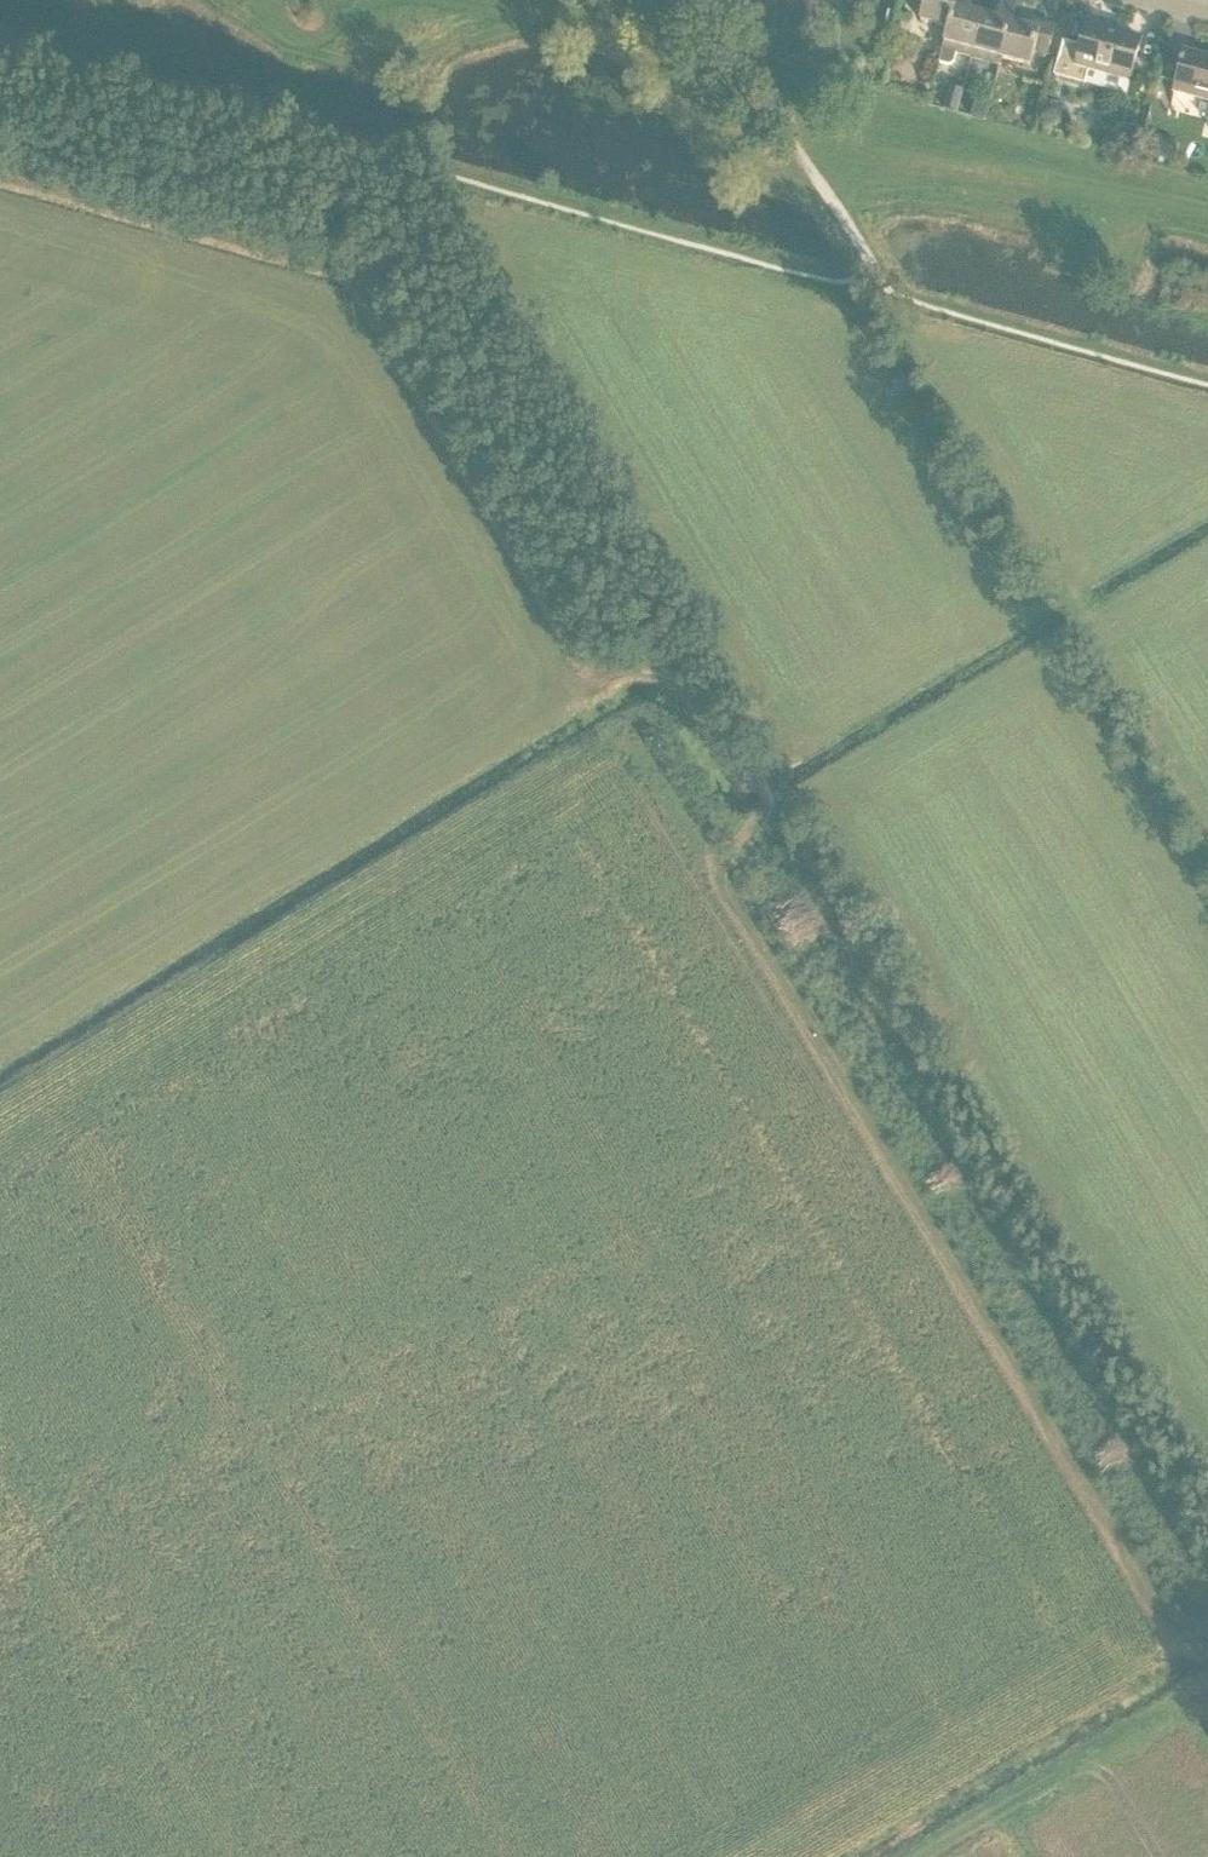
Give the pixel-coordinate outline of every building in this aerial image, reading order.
[(957,0),(912,0),(911,3),(925,7),(921,21),(949,28),(950,28),(957,0)] [(957,53),(972,57),(984,15),(969,11),(972,0),(957,0),(950,28),(949,28),(940,62),(950,65),(955,62),(957,53)] [(984,15),(972,57),(1001,65),(1003,58),(1002,58),(1014,15),(1014,16),(1018,2),(1012,0),(1003,0),(998,19),(984,15)] [(808,4),(808,21),(822,21),(821,3),(808,4)] [(1056,27),(1014,16),(1014,15),(1002,58),(1003,58),(1031,65),(1035,51),(1048,55),(1056,27)] [(1125,94),(1129,79),(1140,38),(1110,30),(1111,27),(1090,21),(1083,46),(1064,41),(1055,75),(1125,94)] [(1186,51),(1175,91),(1207,100),(1207,57),(1186,51)] [(948,100),(947,106),(949,110),(955,111),(958,108),(960,104),(958,99),(952,97),(948,100)] [(977,99),(972,116),(985,120),(990,103),(977,99)] [(1121,128),(1115,145),(1132,150),(1137,133),(1121,128)]
